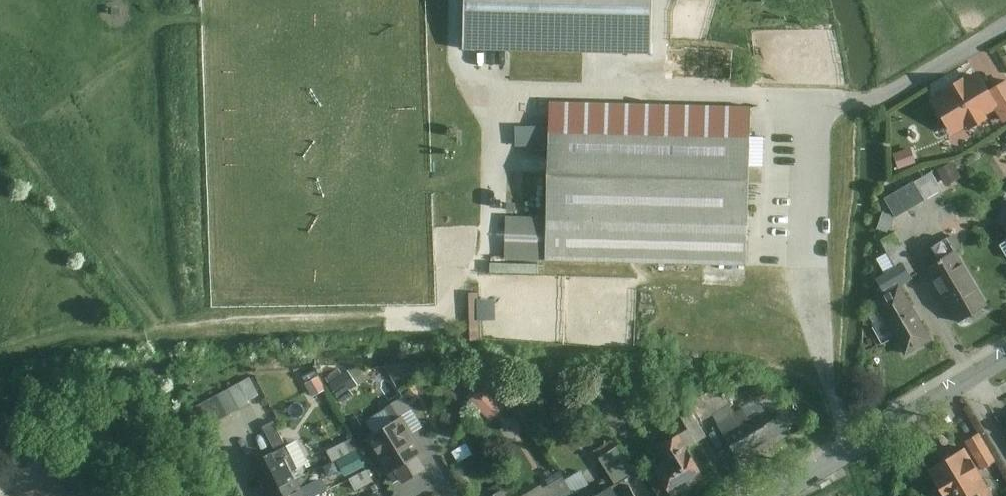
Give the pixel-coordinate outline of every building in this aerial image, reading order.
[(464,45),(655,47),(655,0),(464,0),(464,45)] [(977,69),(932,96),(953,132),(996,106),(998,105),(988,87),(977,69)] [(988,87),(998,105),(996,106),(1004,120),(1005,119),(1005,77),(988,87)] [(750,105),(547,103),(543,260),(748,263),(750,105)] [(912,145),(893,151),(898,166),(916,160),(912,145)] [(952,160),(938,168),(947,184),(961,176),(952,160)] [(932,171),(885,196),(895,215),(942,189),(932,171)] [(876,276),(883,290),(899,281),(900,283),(920,272),(897,230),(880,238),(889,255),(879,261),(885,271),(876,276)] [(989,302),(957,248),(926,267),(958,320),(989,302)] [(900,283),(899,281),(883,290),(872,296),(904,353),(930,338),(900,283)] [(487,292),(477,292),(478,334),(487,334),(487,292)] [(350,362),(331,374),(346,396),(365,384),(350,362)] [(316,375),(303,383),(311,395),(324,387),(316,375)] [(246,377),(196,404),(207,424),(257,397),(246,377)] [(481,385),(468,400),(490,419),(503,405),(481,385)] [(690,409),(698,422),(730,403),(726,397),(724,399),(721,394),(716,396),(712,390),(686,404),(690,409)] [(751,401),(717,423),(738,456),(772,434),(751,401)] [(698,422),(690,409),(681,415),(697,441),(706,436),(698,422)] [(452,430),(455,414),(436,410),(433,426),(452,430)] [(405,418),(368,438),(388,475),(396,470),(403,482),(427,469),(421,457),(425,454),(405,418)] [(272,420),(261,426),(272,445),(283,440),(272,420)] [(704,476),(677,432),(655,445),(662,458),(652,464),(653,467),(644,473),(656,493),(665,488),(670,495),(704,476)] [(995,459),(980,432),(967,439),(982,466),(995,459)] [(351,437),(327,448),(332,459),(356,448),(351,437)] [(617,442),(597,456),(615,483),(635,470),(617,442)] [(928,468),(944,495),(968,495),(979,490),(982,495),(990,495),(994,494),(966,446),(928,468)] [(250,464),(264,494),(307,473),(302,463),(289,469),(279,450),(250,464)] [(365,469),(349,477),(354,489),(370,481),(365,469)] [(265,495),(303,495),(298,487),(311,481),(307,473),(264,494),(265,495)] [(624,480),(598,495),(634,495),(624,480)] [(588,485),(569,495),(596,495),(588,485)]
